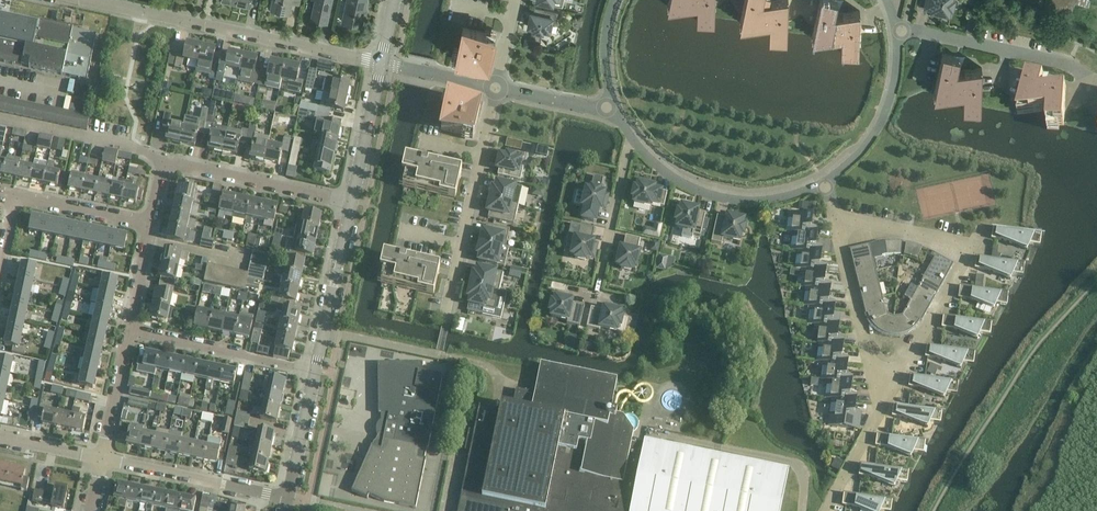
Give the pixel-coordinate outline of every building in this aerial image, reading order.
[(291,4),(299,5),(300,0),(274,0),(272,9),(276,10),(276,12),(284,14),(285,12),(289,13),(291,4)] [(332,0),(313,0),(316,0),(312,20),(328,23),(332,0)] [(367,0),(348,0),(345,12),(347,12),(344,22),(361,26),(367,0)] [(668,3),(667,6),(697,3),(697,17),(714,18),(715,0),(669,0),(668,3)] [(742,13),(740,23),(770,19),(769,33),(786,34),(788,0),(745,0),(742,13)] [(815,25),(814,29),(812,37),(812,39),(842,36),(841,49),(858,50),(860,11),(837,14),(840,5),(833,4),(834,0),(820,0),(815,25)] [(919,5),(932,7),(931,10),(938,12),(938,14),(946,16),(947,13),(949,14),(950,8),(953,8),(955,0),(921,0),(919,5)] [(1091,0),(1046,0),(1044,6),(1072,13),(1074,4),(1089,7),(1091,0)] [(552,24),(555,25),(558,12),(535,7),(534,12),(531,11),(528,26),(534,28),(534,30),(543,32),(543,30),(550,31),(552,24)] [(87,80),(96,34),(72,29),(72,27),(42,21),(42,22),(0,14),(0,62),(87,80)] [(969,17),(966,30),(976,32),(979,19),(969,17)] [(456,60),(474,64),(488,67),(495,35),(464,28),(456,60)] [(525,38),(523,46),(531,47),(532,40),(525,38)] [(196,70),(197,64),(201,47),(186,44),(183,57),(177,55),(174,69),(181,70),(182,61),(187,62),(186,68),(196,70)] [(201,47),(197,64),(196,70),(195,73),(209,76),(216,78),(219,64),(212,63),(215,50),(201,47)] [(219,64),(216,78),(237,82),(242,56),(228,53),(225,66),(219,64)] [(943,53),(937,81),(933,96),(963,92),(963,106),(980,107),(982,67),(959,70),(962,62),(955,60),(956,56),(943,53)] [(242,56),(237,82),(251,85),(258,87),(261,74),(254,72),(257,59),(242,56)] [(261,74),(258,87),(264,88),(279,91),(281,82),(285,65),(270,62),(267,75),(261,74)] [(285,65),(281,82),(288,84),(286,93),(300,96),(302,83),(296,81),(299,68),(285,65)] [(305,89),(304,90),(305,90),(311,92),(312,92),(316,72),(316,71),(309,70),(305,89)] [(1026,72),(1017,112),(1016,114),(1046,110),(1046,125),(1063,125),(1065,86),(1042,89),(1045,81),(1038,79),(1039,75),(1026,72)] [(322,93),(322,94),(323,94),(330,95),(346,99),(349,84),(332,81),(329,95),(322,93)] [(202,89),(200,96),(210,98),(211,91),(202,89)] [(162,91),(160,98),(167,99),(169,92),(162,91)] [(226,93),(224,102),(232,103),(234,95),(226,93)] [(317,107),(315,114),(328,117),(330,110),(343,113),(346,99),(330,95),(323,94),(322,94),(319,108),(317,107)] [(440,130),(461,135),(472,137),(480,106),(447,98),(440,130)] [(0,111),(0,113),(7,114),(9,101),(2,99),(0,111)] [(245,99),(244,105),(253,107),(254,100),(245,99)] [(9,101),(7,114),(13,116),(16,102),(9,101)] [(16,102),(13,116),(20,117),(23,104),(16,102)] [(263,102),(261,110),(273,113),(275,105),(263,102)] [(23,104),(20,117),(27,119),(30,105),(23,104)] [(30,105),(27,119),(34,120),(37,107),(30,105)] [(233,105),(231,112),(251,116),(252,109),(233,105)] [(37,107),(34,120),(41,122),(44,108),(37,107)] [(44,108),(41,122),(86,131),(89,118),(44,108)] [(185,120),(179,144),(194,147),(196,134),(203,136),(209,111),(201,109),(198,123),(185,120)] [(209,111),(203,136),(210,137),(207,150),(222,153),(227,129),(213,127),(216,112),(209,111)] [(320,138),(321,138),(337,141),(340,126),(327,123),(328,117),(315,114),(315,115),(298,111),(297,117),(314,121),(316,122),(313,136),(320,137),(320,138)] [(165,141),(179,144),(185,120),(184,120),(183,127),(169,124),(171,115),(164,114),(161,127),(168,128),(165,141)] [(227,129),(222,153),(236,156),(239,143),(246,145),(249,128),(248,127),(248,132),(241,130),(241,132),(227,129)] [(249,159),(264,163),(267,145),(269,138),(254,135),(256,129),(249,128),(246,145),(252,146),(249,159)] [(39,135),(37,148),(50,151),(53,138),(39,135)] [(321,138),(318,154),(334,157),(337,141),(321,138)] [(267,145),(264,163),(278,165),(280,152),(287,154),(290,141),(283,139),(281,148),(267,145)] [(294,139),(292,148),(299,150),(301,140),(294,139)] [(65,142),(53,140),(51,151),(63,153),(65,142)] [(23,146),(22,152),(30,154),(31,148),(23,146)] [(536,146),(535,153),(551,156),(552,149),(536,146)] [(295,169),(299,150),(292,148),(288,167),(295,169)] [(117,153),(104,150),(101,163),(115,166),(116,159),(117,153)] [(331,171),(334,157),(318,154),(314,173),(330,177),(331,171)] [(499,155),(497,164),(495,170),(498,170),(497,176),(520,181),(523,168),(519,167),(521,160),(514,159),(515,156),(506,154),(505,157),(499,155)] [(398,186),(402,187),(455,199),(461,171),(408,159),(405,158),(398,186)] [(88,160),(86,166),(95,168),(97,162),(88,160)] [(2,177),(15,179),(18,165),(5,162),(2,177)] [(46,171),(43,185),(56,188),(59,174),(52,172),(54,164),(47,163),(46,171)] [(18,165),(15,180),(29,182),(32,168),(18,165)] [(136,176),(145,178),(145,174),(147,169),(138,167),(137,169),(137,170),(136,176)] [(32,168),(29,182),(43,185),(46,171),(32,168)] [(128,168),(127,175),(136,177),(136,176),(137,170),(128,168)] [(67,190),(81,193),(84,179),(85,175),(71,172),(67,190)] [(97,182),(94,196),(108,199),(112,179),(112,178),(99,176),(98,182),(97,182)] [(584,207),(581,220),(595,223),(598,211),(601,211),(602,204),(605,205),(607,196),(604,195),(605,194),(600,193),(603,179),(593,176),(590,190),(585,189),(581,207),(584,207)] [(84,179),(81,193),(94,196),(97,182),(84,179)] [(112,179),(108,199),(121,202),(125,182),(112,179)] [(633,188),(631,198),(634,199),(633,203),(650,207),(651,205),(663,207),(666,193),(654,190),(655,188),(648,186),(649,183),(640,181),(639,184),(637,184),(636,189),(633,188)] [(125,182),(121,202),(135,204),(136,200),(141,201),(142,192),(132,189),(133,184),(125,182)] [(490,193),(489,200),(518,206),(522,188),(496,182),(494,187),(492,187),(490,193)] [(211,193),(208,207),(216,209),(219,194),(221,187),(213,185),(212,193),(211,193)] [(175,200),(192,204),(199,205),(201,196),(194,195),(195,190),(196,190),(196,189),(191,188),(183,186),(183,187),(178,186),(175,200)] [(223,195),(217,220),(223,221),(224,218),(232,219),(236,198),(223,195)] [(236,198),(232,219),(245,222),(249,201),(236,198)] [(175,200),(172,213),(190,217),(192,204),(175,200)] [(486,213),(488,213),(487,219),(513,225),(518,206),(489,200),(487,207),(486,213)] [(249,201),(245,222),(244,225),(250,226),(252,219),(259,221),(263,204),(249,201)] [(798,202),(797,210),(809,212),(810,204),(798,202)] [(263,204),(259,221),(273,223),(276,207),(263,204)] [(676,228),(683,230),(682,238),(691,240),(693,235),(700,237),(705,214),(698,212),(698,210),(692,208),(692,206),(683,204),(683,206),(681,206),(679,212),(677,211),(675,221),(677,222),(676,228)] [(172,213),(169,226),(187,230),(190,217),(172,213)] [(304,213),(301,226),(318,230),(321,217),(304,213)] [(786,232),(792,233),(816,236),(817,228),(810,228),(812,217),(788,214),(786,232)] [(743,217),(734,215),(733,218),(726,216),(726,219),(716,217),(711,243),(721,245),(722,238),(739,242),(740,236),(743,237),(745,227),(743,226),(744,220),(742,220),(743,217)] [(29,232),(43,235),(45,221),(32,218),(29,232)] [(45,221),(43,235),(56,237),(59,224),(45,221)] [(643,227),(641,236),(659,239),(662,225),(654,223),(652,230),(643,227)] [(59,224),(56,237),(71,240),(73,227),(59,224)] [(571,224),(566,246),(572,247),(570,255),(575,256),(575,259),(584,261),(585,259),(590,260),(590,258),(593,259),(595,250),(592,249),(594,243),(594,242),(591,242),(594,229),(580,226),(571,224)] [(293,239),(297,240),(315,244),(318,230),(301,226),(296,225),(293,239)] [(481,236),(479,242),(505,248),(509,230),(486,225),(485,230),(482,229),(481,236)] [(169,226),(166,241),(184,244),(187,230),(169,226)] [(73,227),(71,240),(82,242),(86,229),(73,227)] [(991,239),(993,240),(1004,241),(1027,251),(1027,250),(1026,250),(1028,245),(1039,246),(1041,235),(1044,235),(991,227),(991,228),(992,228),(991,239)] [(86,229),(82,242),(97,245),(99,232),(86,229)] [(99,232),(97,245),(110,248),(112,234),(99,232)] [(200,246),(211,248),(213,241),(209,240),(210,235),(203,233),(200,246)] [(790,251),(797,252),(820,255),(821,247),(815,246),(816,236),(792,233),(790,251)] [(112,234),(110,248),(123,251),(126,237),(112,234)] [(248,235),(245,248),(253,250),(254,246),(255,239),(256,237),(248,235)] [(618,255),(615,254),(613,263),(616,264),(616,266),(621,267),(620,269),(630,271),(630,269),(635,270),(639,252),(637,252),(639,240),(625,236),(622,249),(620,248),(618,255)] [(297,240),(294,254),(305,256),(312,258),(315,244),(297,240)] [(476,255),(479,256),(478,261),(504,267),(508,249),(505,248),(479,242),(478,250),(476,255)] [(886,255),(893,255),(893,247),(893,246),(893,242),(891,242),(886,242),(884,243),(886,255)] [(893,247),(893,255),(900,255),(901,242),(900,242),(895,242),(893,242),(893,246),(893,247)] [(903,255),(910,257),(914,245),(907,243),(905,243),(903,255)] [(854,270),(856,277),(875,272),(870,250),(874,249),(873,245),(849,251),(853,264),(854,267),(855,267),(856,270),(854,270)] [(914,245),(910,257),(916,259),(922,248),(920,247),(915,245),(914,245)] [(164,250),(161,264),(178,268),(180,261),(187,263),(188,256),(164,250)] [(252,252),(249,265),(266,269),(269,255),(252,252)] [(794,269),(801,270),(825,273),(826,265),(819,265),(820,255),(797,252),(794,269)] [(286,259),(284,271),(284,273),(301,276),(304,262),(305,256),(294,254),(289,253),(287,259),(286,259)] [(933,259),(923,278),(940,288),(943,283),(942,282),(943,279),(944,279),(946,277),(953,265),(932,253),(930,257),(933,259)] [(380,284),(433,296),(439,267),(387,255),(383,255),(376,283),(380,284)] [(659,256),(656,270),(657,270),(664,272),(665,265),(666,257),(659,256)] [(974,269),(977,269),(987,271),(1010,280),(1009,279),(1012,274),(1023,276),(1024,265),(1027,265),(1027,264),(975,257),(975,258),(976,258),(974,269)] [(56,258),(55,264),(64,266),(65,260),(56,258)] [(78,265),(79,265),(87,267),(88,260),(79,258),(78,265)] [(65,260),(64,266),(73,268),(74,262),(65,260)] [(160,278),(159,285),(173,288),(174,282),(175,282),(178,268),(161,264),(158,278),(160,278)] [(21,265),(19,278),(32,281),(35,268),(21,265)] [(248,275),(247,279),(254,281),(263,283),(264,278),(266,269),(249,265),(248,275)] [(206,274),(204,282),(204,283),(230,288),(234,272),(207,267),(207,268),(206,274)] [(471,278),(470,285),(486,289),(498,292),(502,274),(476,268),(475,273),(472,272),(471,278)] [(804,288),(805,289),(829,292),(830,284),(823,283),(825,273),(801,270),(800,275),(805,276),(804,288)] [(230,288),(244,291),(245,292),(245,289),(246,284),(247,279),(248,275),(234,272),(230,288)] [(282,278),(281,286),(298,290),(301,276),(284,273),(278,272),(277,277),(282,278)] [(861,296),(862,302),(882,297),(875,272),(856,277),(859,290),(859,289),(860,293),(862,292),(862,296),(861,296)] [(73,276),(71,285),(77,286),(79,278),(73,276)] [(19,278),(16,290),(30,294),(32,281),(19,278)] [(103,278),(100,290),(114,293),(117,281),(103,278)] [(923,278),(910,301),(927,311),(930,305),(929,305),(930,302),(932,302),(933,299),(934,300),(940,288),(923,278)] [(63,279),(60,289),(67,290),(69,281),(63,279)] [(246,284),(245,289),(245,292),(244,291),(243,294),(247,295),(248,289),(258,292),(259,287),(253,286),(254,281),(247,279),(246,284)] [(71,285),(68,293),(74,295),(77,286),(71,285)] [(155,291),(152,305),(170,309),(173,294),(172,294),(173,288),(159,285),(157,292),(155,291)] [(468,305),(466,312),(482,315),(500,320),(506,294),(498,292),(492,291),(486,289),(470,285),(468,292),(467,298),(469,299),(468,304),(468,305)] [(269,306),(277,307),(293,311),(295,304),(298,290),(281,286),(278,299),(271,298),(269,306)] [(957,299),(960,299),(971,300),(994,310),(994,309),(993,309),(995,304),(1006,305),(1008,294),(1011,294),(958,287),(959,287),(957,299)] [(58,297),(64,298),(67,290),(60,289),(58,297)] [(803,306),(810,307),(833,310),(834,303),(828,302),(829,292),(805,289),(803,306)] [(16,290),(13,304),(27,308),(30,294),(16,290)] [(100,290),(97,304),(111,307),(114,293),(100,290)] [(243,294),(241,303),(247,304),(247,299),(257,301),(258,298),(249,296),(249,295),(243,294)] [(579,327),(584,307),(572,304),(572,301),(565,300),(566,297),(557,295),(556,298),(554,298),(553,302),(551,302),(549,312),(551,312),(550,317),(567,321),(566,324),(579,327)] [(873,323),(872,324),(873,326),(875,328),(877,330),(879,331),(881,332),(883,334),(886,334),(888,335),(891,336),(893,315),(893,317),(886,314),(882,297),(862,302),(865,315),(867,314),(868,317),(873,323)] [(66,303),(64,308),(63,311),(69,312),(72,304),(71,304),(72,299),(67,298),(66,303)] [(56,301),(53,312),(60,314),(63,303),(56,301)] [(893,315),(891,336),(893,336),(896,336),(898,336),(901,335),(903,335),(906,334),(908,333),(910,331),(912,330),(911,329),(918,324),(919,321),(921,322),(927,311),(910,301),(901,316),(894,317),(894,315),(893,315)] [(13,304),(10,319),(23,323),(27,308),(13,304)] [(97,304),(94,318),(108,321),(111,307),(97,304)] [(167,323),(170,309),(152,305),(149,319),(167,323)] [(282,314),(280,322),(297,326),(300,312),(293,311),(277,307),(276,311),(277,313),(282,314)] [(586,328),(599,331),(600,328),(616,332),(617,327),(620,328),(622,318),(620,317),(621,312),(619,312),(620,309),(611,307),(610,310),(603,308),(603,311),(590,308),(586,328)] [(807,325),(814,325),(838,329),(839,316),(833,315),(833,310),(810,307),(807,325)] [(211,314),(207,331),(220,334),(224,317),(225,317),(226,311),(220,310),(219,315),(211,314)] [(67,322),(69,312),(63,311),(61,320),(67,322)] [(197,311),(193,328),(207,331),(211,314),(197,311)] [(60,314),(53,312),(50,323),(51,323),(50,327),(56,329),(57,325),(60,314)] [(238,320),(234,337),(248,340),(252,323),(252,322),(253,317),(239,314),(238,320)] [(941,328),(943,329),(954,330),(977,340),(977,339),(976,339),(979,333),(990,335),(991,324),(994,324),(994,323),(942,316),(942,317),(941,328)] [(224,317),(220,334),(234,337),(238,320),(225,317),(224,317)] [(94,318),(91,332),(104,335),(108,321),(94,318)] [(10,319),(7,333),(21,336),(23,323),(10,319)] [(280,322),(277,336),(294,339),(297,326),(280,322)] [(254,324),(253,331),(261,332),(261,331),(262,331),(263,326),(254,324)] [(817,344),(818,344),(842,347),(843,340),(836,339),(838,329),(814,325),(813,331),(819,331),(817,344)] [(58,329),(55,338),(62,340),(64,331),(58,329)] [(250,344),(258,346),(261,332),(253,331),(250,344)] [(505,332),(503,335),(503,338),(506,340),(509,339),(511,336),(511,333),(508,331),(505,332)] [(48,332),(45,340),(52,342),(54,334),(48,332)] [(91,332),(88,345),(102,348),(104,335),(91,332)] [(12,348),(11,353),(24,356),(25,349),(18,348),(21,336),(7,333),(4,346),(12,348)] [(567,335),(564,349),(573,351),(576,337),(567,335)] [(291,353),(294,339),(277,336),(274,350),(291,353)] [(53,346),(53,347),(60,348),(62,340),(55,338),(53,346)] [(49,351),(52,342),(45,340),(43,350),(49,351)] [(582,343),(580,353),(594,356),(596,346),(582,343)] [(816,362),(823,363),(846,366),(847,358),(841,357),(842,347),(818,344),(816,362)] [(88,345),(84,360),(98,363),(102,348),(88,345)] [(924,358),(927,358),(937,360),(960,369),(961,369),(960,368),(962,363),(973,364),(975,353),(977,354),(978,353),(925,346),(926,347),(924,358)] [(139,358),(136,372),(154,376),(155,372),(155,371),(158,355),(145,353),(144,359),(139,358)] [(51,355),(48,364),(55,365),(57,357),(51,355)] [(158,355),(155,371),(155,372),(160,374),(160,372),(168,373),(171,358),(158,355)] [(171,358),(168,373),(181,376),(184,361),(171,358)] [(9,375),(9,374),(16,376),(19,366),(11,364),(12,362),(0,360),(0,373),(9,375)] [(84,360),(81,373),(95,376),(98,363),(84,360)] [(184,361),(181,376),(179,382),(193,385),(194,379),(197,364),(184,361)] [(820,380),(827,381),(851,384),(852,377),(845,376),(846,366),(823,363),(820,380)] [(46,373),(52,375),(55,365),(48,364),(46,373)] [(197,364),(194,379),(206,382),(210,366),(197,364)] [(380,421),(377,437),(375,442),(377,443),(375,448),(373,446),(351,492),(367,499),(368,496),(383,503),(415,509),(425,460),(424,460),(426,449),(427,450),(427,449),(430,432),(429,432),(430,427),(432,427),(435,411),(442,377),(422,373),(421,364),(377,364),(378,414),(380,414),(380,421)] [(447,365),(444,377),(454,379),(456,367),(447,365)] [(458,507),(464,508),(465,502),(470,504),(471,501),(520,510),(780,510),(788,470),(644,441),(643,444),(631,442),(633,432),(624,419),(622,416),(616,415),(619,400),(613,399),(616,381),(540,365),(534,394),(515,390),(512,407),(500,404),(499,410),(479,406),(458,507)] [(210,366),(206,382),(205,389),(210,390),(212,383),(219,384),(223,369),(210,366)] [(223,369),(219,384),(233,387),(236,372),(223,369)] [(6,389),(9,375),(0,373),(0,387),(6,389)] [(92,389),(95,376),(81,373),(78,386),(92,389)] [(244,374),(242,388),(249,389),(252,375),(244,374)] [(908,387),(910,388),(921,389),(944,399),(944,398),(943,398),(945,393),(957,394),(958,383),(961,383),(909,375),(908,376),(909,376),(908,387)] [(268,379),(265,393),(282,396),(285,383),(268,379)] [(33,390),(39,391),(41,382),(35,380),(33,390)] [(825,399),(831,400),(855,403),(856,395),(849,394),(851,384),(827,381),(825,399)] [(50,394),(61,396),(63,389),(52,387),(50,394)] [(131,388),(129,396),(149,400),(151,393),(131,388)] [(242,388),(239,401),(246,402),(249,389),(242,388)] [(65,397),(74,400),(75,393),(66,391),(65,397)] [(75,393),(74,400),(89,403),(90,397),(75,393)] [(151,393),(149,400),(162,403),(163,395),(151,393)] [(265,393),(262,406),(279,410),(282,396),(265,393)] [(178,399),(177,406),(187,408),(189,401),(190,397),(179,395),(179,399),(178,399)] [(147,410),(148,403),(129,399),(127,406),(147,410)] [(854,413),(855,403),(831,400),(828,426),(858,430),(860,414),(854,413)] [(0,416),(5,417),(8,403),(3,402),(0,402),(0,416)] [(227,402),(224,416),(232,418),(235,403),(227,402)] [(202,404),(200,411),(213,414),(215,407),(202,404)] [(891,417),(894,417),(904,419),(927,428),(927,427),(929,422),(940,424),(942,413),(944,413),(944,412),(892,405),(892,406),(893,406),(891,417)] [(39,406),(37,418),(42,419),(41,425),(55,428),(58,413),(58,410),(52,408),(51,412),(46,411),(47,408),(39,406)] [(276,423),(279,410),(262,406),(260,420),(276,423)] [(71,416),(68,431),(82,434),(85,419),(78,418),(80,411),(72,409),(71,416)] [(58,413),(55,428),(68,431),(71,416),(58,413)] [(236,413),(235,420),(248,423),(250,416),(236,413)] [(211,424),(213,417),(202,415),(200,422),(211,424)] [(220,433),(228,435),(231,421),(224,419),(220,433)] [(235,420),(233,428),(237,428),(240,429),(247,430),(248,423),(235,420)] [(139,448),(142,433),(144,428),(130,425),(129,430),(125,445),(139,448)] [(155,436),(152,451),(164,453),(169,432),(156,430),(155,436)] [(258,430),(255,444),(271,447),(274,434),(258,430)] [(169,432),(164,453),(177,456),(180,441),(182,435),(169,432)] [(142,433),(139,448),(152,451),(155,436),(142,433)] [(875,447),(877,447),(888,448),(911,458),(911,457),(910,457),(912,452),(923,453),(925,442),(928,443),(928,442),(875,435),(876,435),(875,447)] [(206,447),(203,461),(216,464),(219,450),(211,448),(213,440),(207,439),(206,447)] [(180,441),(177,456),(190,459),(193,444),(180,441)] [(193,444),(190,459),(203,461),(206,447),(193,444)] [(255,444),(252,458),(269,461),(271,447),(255,444)] [(228,452),(225,466),(235,468),(238,458),(235,457),(235,454),(228,452)] [(266,475),(269,461),(252,458),(249,471),(266,475)] [(836,458),(831,467),(838,471),(843,462),(836,458)] [(858,476),(861,477),(871,478),(894,488),(894,487),(896,481),(907,483),(908,472),(911,472),(911,471),(859,464),(859,465),(860,465),(858,476)] [(7,486),(11,468),(0,466),(0,484),(7,486)] [(11,468),(7,486),(21,488),(20,491),(26,493),(28,481),(23,480),(25,471),(11,468)] [(125,508),(126,502),(129,488),(122,486),(123,485),(116,484),(112,500),(119,501),(118,507),(125,508)] [(52,498),(46,497),(47,494),(42,493),(42,492),(39,491),(39,492),(34,491),(31,502),(50,506),(50,507),(63,510),(67,489),(54,487),(52,498)] [(126,502),(139,505),(142,490),(136,489),(136,488),(129,487),(129,488),(126,502)] [(139,505),(146,507),(146,510),(152,510),(152,508),(155,493),(149,492),(149,491),(142,489),(142,490),(139,505)] [(152,508),(165,510),(166,510),(169,496),(162,495),(162,493),(155,492),(155,493),(152,508)] [(892,501),(895,502),(895,501),(842,494),(842,495),(843,495),(841,506),(855,508),(863,510),(890,510),(892,501)] [(165,510),(179,510),(182,499),(176,498),(176,496),(169,495),(169,496),(166,510),(165,510)] [(199,510),(207,510),(209,498),(202,497),(199,510)] [(179,510),(193,510),(195,502),(189,500),(189,499),(182,498),(182,499),(179,510)] [(489,505),(471,501),(470,504),(465,502),(464,508),(458,507),(457,510),(520,510),(489,505)]
